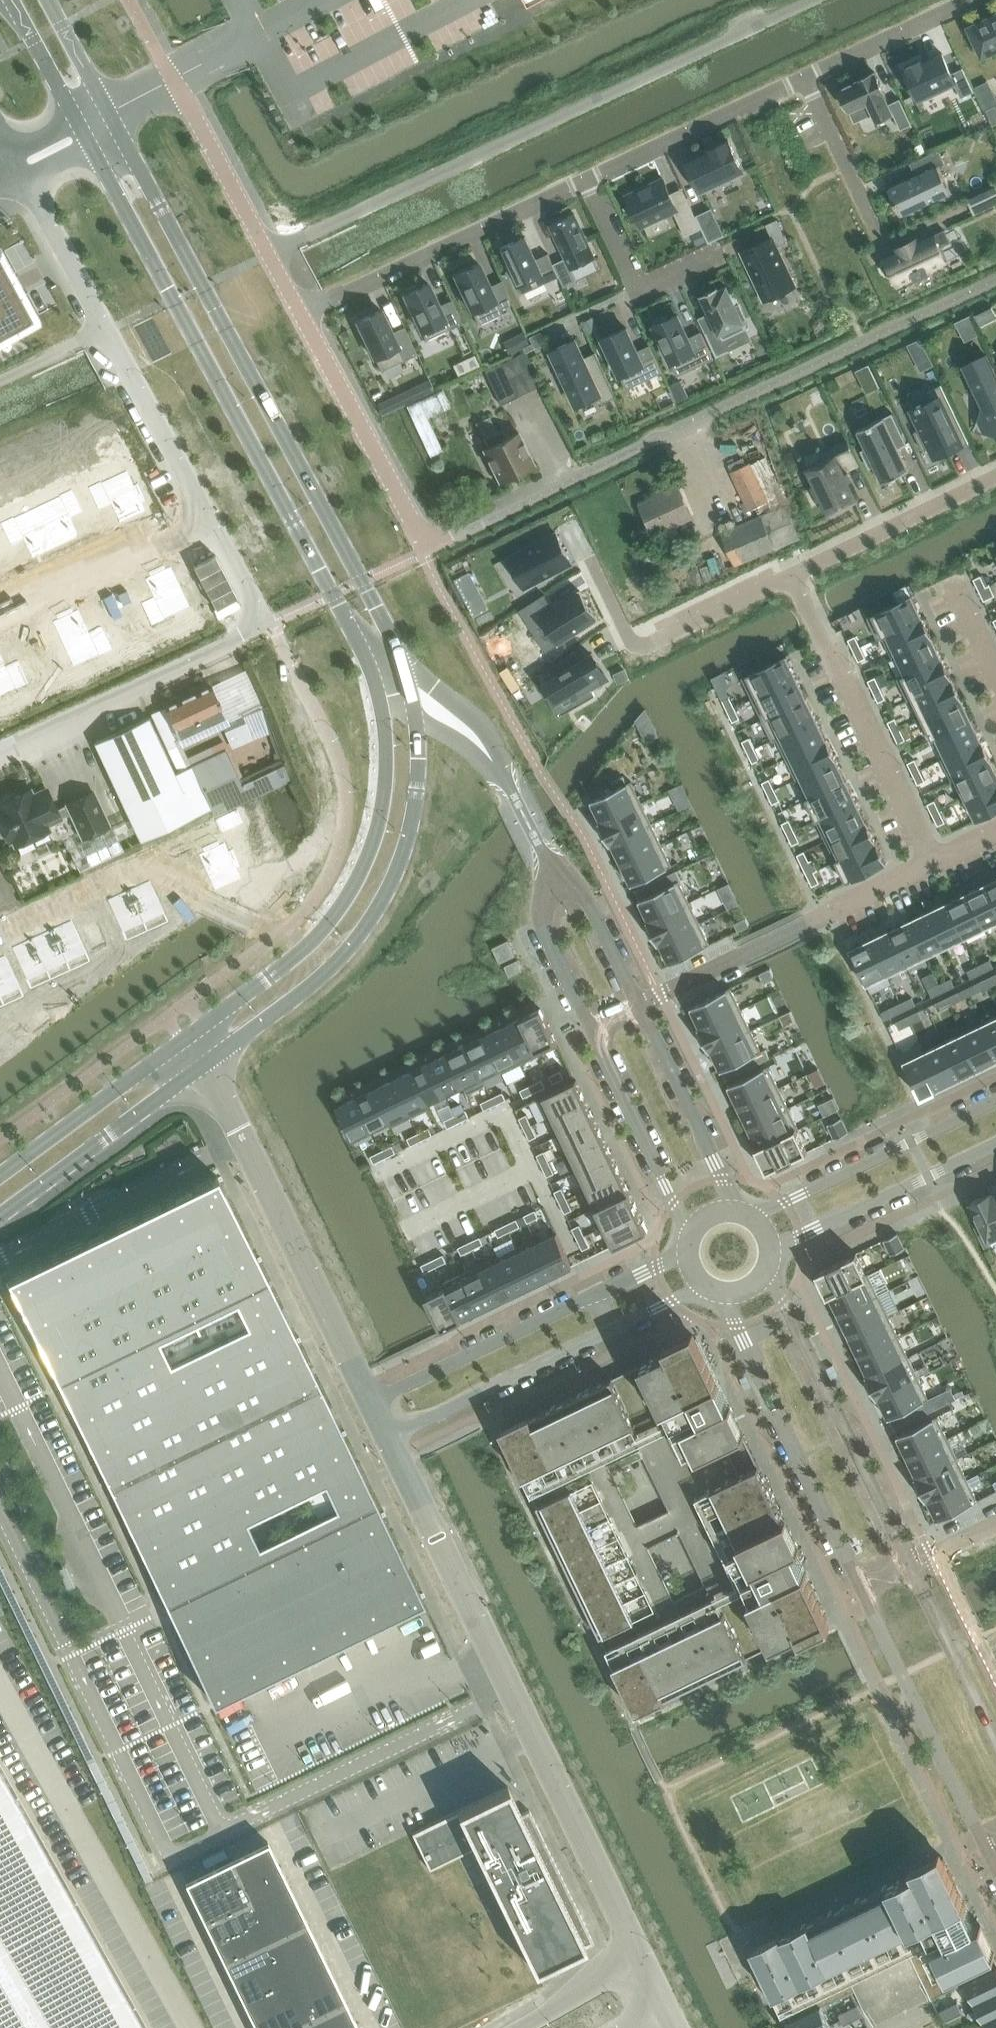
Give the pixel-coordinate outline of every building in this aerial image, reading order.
[(969,27),(970,30),(967,31),(973,44),(976,42),(982,56),(995,50),(995,15),(969,27)] [(952,73),(942,52),(929,58),(930,60),(925,63),(924,60),(923,61),(923,60),(906,68),(905,69),(920,100),(955,83),(961,97),(974,91),(963,68),(952,73)] [(889,104),(875,72),(839,89),(855,123),(873,114),(876,121),(894,113),(901,129),(912,124),(900,99),(889,104)] [(985,103),(988,109),(995,105),(995,98),(985,103)] [(987,111),(994,125),(995,124),(995,106),(987,111)] [(744,171),(729,140),(710,149),(710,150),(686,161),(700,191),(744,171)] [(923,143),(914,147),(918,156),(927,152),(923,143)] [(916,176),(889,188),(901,215),(951,192),(939,166),(946,163),(939,149),(910,163),(916,176)] [(675,203),(671,194),(663,178),(627,195),(642,228),(645,226),(665,217),(675,212),(686,236),(692,233),(702,228),(687,198),(675,203)] [(968,200),(974,214),(995,204),(995,188),(995,186),(968,200)] [(724,235),(712,209),(697,216),(702,228),(708,240),(709,242),(724,235)] [(595,258),(574,213),(551,224),(567,257),(553,264),(559,275),(564,286),(577,280),(572,269),(595,258)] [(741,252),(764,301),(796,286),(778,247),(788,242),(777,219),(766,224),(772,237),(741,252)] [(702,228),(692,233),(698,245),(708,240),(702,228)] [(929,270),(946,262),(939,246),(949,241),(945,231),(919,243),(917,238),(895,249),(897,253),(886,258),(888,262),(884,263),(883,267),(886,274),(890,275),(893,274),(898,285),(915,277),(916,278),(930,272),(929,270)] [(525,235),(524,236),(501,247),(518,283),(523,292),(559,275),(553,264),(548,253),(536,259),(525,235)] [(33,318),(19,294),(20,293),(12,277),(11,278),(0,258),(0,336),(33,318)] [(478,263),(455,274),(473,313),(478,324),(502,313),(500,309),(512,303),(502,280),(489,286),(478,263)] [(416,285),(406,290),(407,292),(404,294),(421,329),(426,340),(462,322),(451,300),(438,306),(428,283),(418,287),(416,285)] [(717,287),(701,295),(702,296),(718,329),(707,334),(717,356),(728,351),(723,340),(747,329),(743,320),(746,319),(739,304),(736,306),(727,287),(718,291),(717,289),(718,289),(717,287)] [(417,353),(404,326),(391,332),(381,309),(357,320),(373,354),(381,370),(417,353)] [(666,316),(656,321),(657,324),(654,325),(663,343),(660,344),(665,355),(668,354),(678,376),(714,359),(701,331),(689,337),(678,314),(668,319),(666,316)] [(582,321),(588,334),(599,329),(593,316),(582,321)] [(663,372),(650,345),(638,351),(627,328),(603,339),(627,389),(663,372)] [(524,347),(530,344),(524,332),(516,335),(523,348),(524,347)] [(530,344),(524,347),(526,352),(546,343),(541,332),(530,337),(533,343),(530,344)] [(617,396),(598,356),(597,356),(586,361),(575,339),(552,350),(578,407),(599,397),(603,403),(617,396)] [(523,354),(486,371),(501,404),(538,386),(523,354)] [(475,355),(462,361),(467,372),(480,366),(475,355)] [(984,407),(980,421),(985,431),(994,427),(995,431),(995,375),(986,355),(965,365),(977,391),(983,404),(984,407)] [(429,379),(416,385),(421,396),(434,390),(429,379)] [(922,428),(915,432),(923,450),(931,447),(935,456),(950,449),(966,442),(967,444),(969,443),(941,385),(928,392),(932,401),(913,410),(922,428)] [(406,405),(430,455),(442,449),(427,417),(450,406),(442,388),(406,405)] [(674,397),(678,404),(690,398),(686,391),(674,397)] [(389,398),(376,404),(381,415),(394,409),(389,398)] [(894,438),(903,433),(893,413),(884,417),(857,430),(866,448),(863,450),(871,468),(875,466),(883,482),(909,470),(894,438)] [(499,481),(533,464),(517,432),(507,437),(503,428),(496,432),(489,416),(476,422),(488,446),(483,449),(499,481)] [(810,469),(807,470),(826,511),(828,511),(829,514),(830,514),(830,515),(831,515),(832,515),(848,507),(846,502),(855,498),(858,496),(845,470),(858,464),(847,441),(825,451),(829,460),(810,469)] [(746,464),(743,458),(730,464),(751,510),(770,501),(752,462),(746,464)] [(126,466),(85,485),(96,508),(108,502),(120,528),(130,523),(129,521),(144,514),(145,516),(149,514),(144,504),(149,502),(139,482),(135,484),(126,466)] [(667,491),(642,503),(656,534),(666,529),(671,539),(681,534),(677,524),(694,515),(679,483),(665,489),(667,491)] [(61,499),(38,510),(57,551),(60,550),(59,549),(77,540),(78,542),(82,540),(70,514),(81,509),(71,486),(57,493),(61,499)] [(735,565),(800,538),(786,505),(721,532),(735,565)] [(0,519),(0,523),(9,543),(21,537),(33,563),(57,551),(38,510),(15,520),(12,514),(0,519)] [(556,533),(509,557),(525,588),(572,564),(556,533)] [(151,598),(141,603),(151,625),(192,606),(172,563),(167,566),(165,563),(145,572),(147,575),(141,578),(151,598)] [(981,575),(974,579),(979,590),(986,586),(981,575)] [(995,595),(990,584),(986,586),(979,590),(984,601),(995,595)] [(545,595),(520,611),(528,624),(540,616),(558,644),(598,619),(580,591),(553,608),(545,595)] [(887,634),(922,617),(912,596),(876,613),(872,615),(868,617),(878,638),(887,634)] [(481,597),(467,604),(473,615),(487,608),(481,597)] [(55,618),(49,621),(68,660),(95,647),(97,651),(111,644),(100,622),(90,627),(80,606),(75,609),(73,606),(53,616),(55,618)] [(897,655),(932,638),(922,617),(887,634),(878,638),(879,639),(883,637),(892,657),(897,655)] [(856,636),(848,639),(854,650),(861,647),(856,636)] [(942,658),(932,638),(897,655),(892,657),(893,658),(897,656),(906,674),(902,676),(898,679),(898,680),(902,677),(907,675),(942,658)] [(866,657),(861,647),(854,650),(859,661),(866,657)] [(14,685),(15,689),(29,683),(18,660),(8,665),(0,648),(0,692),(14,685)] [(555,672),(544,680),(557,702),(573,692),(580,703),(581,704),(596,695),(592,689),(607,680),(597,663),(593,665),(588,657),(581,661),(575,650),(552,667),(555,672)] [(761,695),(797,678),(786,656),(751,673),(742,677),(753,699),(761,695)] [(916,696),(952,679),(942,658),(907,675),(902,677),(898,680),(908,700),(912,698),(916,696)] [(876,677),(868,680),(873,691),(881,688),(876,677)] [(807,698),(797,678),(761,695),(753,699),(763,719),(771,715),(807,698)] [(926,717),(962,699),(952,679),(916,696),(912,698),(908,700),(908,701),(913,699),(922,719),(926,717)] [(211,687),(189,698),(202,726),(205,732),(213,728),(210,723),(225,716),(211,687)] [(886,699),(881,688),(873,691),(879,702),(886,699)] [(730,696),(723,700),(728,711),(735,707),(730,696)] [(166,708),(151,715),(161,735),(170,731),(175,728),(179,737),(191,732),(193,737),(205,732),(202,726),(189,698),(166,708)] [(781,736),(816,719),(807,698),(771,715),(763,719),(773,740),(781,736)] [(972,720),(962,699),(926,717),(922,719),(932,739),(936,737),(972,720)] [(740,718),(735,707),(728,711),(733,722),(740,718)] [(149,716),(94,742),(140,841),(211,808),(191,766),(176,773),(149,716)] [(233,739),(251,730),(245,718),(227,727),(233,739)] [(895,718),(888,722),(893,732),(901,729),(895,718)] [(791,756),(826,739),(816,719),(781,736),(773,740),(773,741),(777,739),(787,758),(791,756)] [(982,741),(972,720),(936,737),(932,739),(932,740),(937,738),(946,757),(941,759),(942,760),(946,758),(982,741)] [(906,740),(901,729),(893,732),(898,743),(906,740)] [(176,769),(186,765),(170,731),(161,735),(176,769)] [(750,738),(743,741),(748,752),(755,748),(750,738)] [(836,760),(826,739),(791,756),(787,758),(797,779),(801,777),(836,760)] [(991,761),(982,741),(946,758),(942,760),(952,780),(956,778),(991,761)] [(760,759),(755,748),(748,752),(753,763),(760,759)] [(226,749),(191,766),(211,808),(214,814),(290,778),(284,763),(242,784),(226,749)] [(915,759),(908,763),(913,773),(920,770),(915,759)] [(846,780),(836,760),(801,777),(797,779),(797,780),(801,778),(810,796),(806,799),(807,800),(811,797),(846,780)] [(991,761),(956,778),(952,780),(952,781),(956,779),(966,799),(995,784),(995,770),(991,761)] [(926,781),(920,770),(913,773),(918,784),(926,781)] [(624,776),(613,781),(616,788),(627,783),(624,776)] [(770,779),(762,782),(768,793),(775,789),(770,779)] [(856,801),(846,780),(811,797),(807,800),(816,820),(821,818),(856,801)] [(600,823),(642,803),(632,781),(627,783),(616,788),(591,801),(592,802),(592,801),(602,821),(600,821),(599,821),(600,823)] [(966,799),(976,820),(995,811),(995,784),(966,799)] [(0,837),(7,834),(10,842),(13,841),(15,846),(50,829),(48,824),(61,818),(72,813),(83,837),(109,825),(94,792),(68,804),(56,809),(46,788),(33,794),(31,789),(26,792),(21,790),(3,798),(1,803),(0,804),(0,836),(0,837)] [(780,800),(775,789),(768,793),(773,804),(780,800)] [(935,800),(928,804),(933,815),(940,811),(935,800)] [(866,822),(856,801),(821,818),(816,820),(826,841),(831,839),(866,822)] [(652,823),(642,803),(600,823),(610,844),(652,823)] [(238,809),(215,819),(221,831),(243,821),(238,809)] [(945,822),(940,811),(933,815),(938,825),(945,822)] [(790,820),(782,823),(788,834),(795,830),(790,820)] [(841,859),(876,842),(866,822),(831,839),(826,841),(836,861),(841,859)] [(662,844),(652,823),(610,844),(610,845),(612,845),(612,844),(613,844),(622,863),(662,844)] [(113,826),(69,847),(80,871),(124,850),(113,826)] [(800,841),(795,830),(788,834),(793,845),(800,841)] [(202,850),(196,853),(213,892),(244,879),(226,839),(220,842),(219,839),(200,848),(202,850)] [(851,880),(886,864),(876,842),(841,859),(836,861),(847,883),(851,880)] [(672,865),(662,844),(622,863),(632,883),(632,884),(632,885),(672,865)] [(813,860),(802,865),(807,875),(815,872),(818,870),(813,860)] [(677,871),(668,875),(672,884),(679,880),(681,880),(677,871)] [(820,882),(815,872),(807,875),(813,886),(820,882)] [(672,884),(668,875),(660,879),(664,888),(672,884)] [(150,879),(128,889),(148,931),(169,922),(150,879)] [(664,888),(660,879),(652,883),(656,891),(664,888)] [(987,883),(995,902),(995,879),(987,883)] [(186,880),(175,885),(185,907),(196,902),(186,880)] [(648,922),(690,902),(679,880),(672,884),(664,888),(656,891),(648,895),(640,900),(639,900),(640,901),(649,920),(648,921),(648,920),(647,921),(648,922)] [(656,891),(652,883),(644,886),(648,895),(656,891)] [(987,883),(967,892),(984,928),(995,922),(995,902),(987,883)] [(648,895),(644,886),(635,891),(640,900),(648,895)] [(128,889),(107,898),(126,941),(148,931),(128,889)] [(984,928),(967,892),(948,902),(965,937),(984,928)] [(736,898),(726,903),(728,909),(739,904),(736,898)] [(658,943),(700,923),(690,902),(648,922),(658,943)] [(965,937),(948,902),(928,911),(945,947),(965,937)] [(945,947),(928,911),(909,921),(926,956),(945,947)] [(738,931),(749,925),(746,918),(734,923),(738,931)] [(72,919),(51,928),(71,971),(91,962),(72,919)] [(95,921),(84,926),(94,948),(105,943),(95,921)] [(926,956),(909,921),(889,930),(906,966),(926,956)] [(710,944),(700,923),(658,943),(658,944),(659,944),(661,943),(670,962),(669,962),(670,964),(710,944)] [(51,928),(31,937),(51,980),(71,971),(51,928)] [(906,966),(889,930),(869,940),(887,975),(906,966)] [(31,937),(11,946),(31,989),(51,980),(31,937)] [(516,956),(508,940),(493,947),(500,963),(516,956)] [(887,975),(869,940),(850,949),(867,984),(887,975)] [(0,956),(0,997),(4,1006),(25,997),(5,954),(0,956)] [(522,970),(518,960),(505,966),(510,976),(522,970)] [(990,960),(979,965),(982,973),(994,968),(990,960)] [(982,973),(979,965),(967,971),(971,978),(982,973)] [(774,976),(770,969),(759,974),(763,981),(774,976)] [(985,979),(989,986),(995,983),(995,973),(985,979)] [(951,978),(940,984),(943,992),(955,986),(951,978)] [(989,986),(985,979),(974,984),(978,992),(989,986)] [(943,992),(940,984),(928,989),(932,997),(943,992)] [(91,986),(81,994),(86,1000),(96,993),(91,986)] [(741,1009),(731,987),(691,1007),(691,1008),(692,1008),(701,1027),(700,1028),(700,1027),(699,1028),(699,1029),(741,1009)] [(961,1000),(958,992),(946,997),(950,1005),(961,1000)] [(81,994),(71,1001),(76,1007),(86,1000),(81,994)] [(912,997),(901,1003),(904,1010),(916,1005),(912,997)] [(950,1005),(946,997),(935,1003),(939,1011),(950,1005)] [(904,1010),(901,1003),(889,1008),(893,1016),(904,1010)] [(46,1005),(39,1008),(44,1019),(51,1016),(46,1005)] [(541,1008),(522,1018),(538,1051),(540,1055),(559,1046),(557,1042),(541,1008)] [(751,1030),(741,1009),(699,1029),(709,1050),(751,1030)] [(922,1018),(919,1011),(907,1016),(911,1024),(922,1018)] [(33,1015),(26,1018),(31,1029),(38,1026),(33,1015)] [(911,1024),(907,1016),(896,1021),(900,1029),(911,1024)] [(538,1051),(522,1018),(503,1026),(519,1060),(521,1064),(540,1055),(538,1051)] [(983,1024),(995,1052),(995,1018),(983,1024)] [(963,1034),(980,1069),(995,1061),(995,1052),(983,1024),(963,1034)] [(519,1060),(503,1026),(485,1035),(501,1068),(500,1069),(502,1073),(521,1064),(519,1060)] [(762,1051),(751,1030),(709,1050),(710,1051),(711,1051),(712,1050),(721,1069),(722,1071),(722,1070),(731,1066),(740,1062),(748,1058),(757,1053),(762,1051)] [(963,1034),(943,1043),(960,1078),(980,1069),(963,1034)] [(501,1068),(485,1035),(467,1044),(483,1077),(500,1069),(501,1068)] [(0,1047),(0,1048),(4,1054),(14,1047),(9,1041),(0,1047)] [(921,1043),(900,1053),(904,1062),(913,1079),(921,1097),(930,1093),(932,1092),(941,1088),(924,1052),(925,1052),(921,1043)] [(943,1043),(925,1052),(924,1052),(941,1088),(960,1078),(943,1043)] [(483,1077),(467,1044),(448,1053),(464,1086),(483,1077)] [(766,1049),(762,1051),(757,1053),(761,1062),(766,1060),(770,1058),(766,1049)] [(464,1086),(448,1053),(430,1062),(446,1095),(464,1086)] [(761,1062),(757,1053),(748,1058),(753,1066),(761,1062)] [(753,1066),(748,1058),(740,1062),(744,1070),(753,1066)] [(446,1095),(430,1062),(411,1071),(427,1104),(428,1103),(446,1095)] [(744,1070),(740,1062),(731,1066),(735,1075),(744,1070)] [(735,1075),(731,1066),(722,1070),(726,1079),(735,1075)] [(739,1106),(779,1087),(769,1066),(729,1085),(729,1086),(730,1086),(739,1106)] [(427,1104),(411,1071),(393,1080),(409,1113),(411,1117),(430,1108),(428,1103),(427,1104)] [(550,1076),(553,1083),(564,1078),(561,1071),(550,1076)] [(409,1113),(393,1080),(375,1088),(391,1121),(390,1122),(392,1126),(411,1117),(409,1113)] [(542,1080),(531,1085),(535,1092),(546,1087),(542,1080)] [(586,1099),(577,1080),(576,1080),(539,1098),(549,1117),(586,1099)] [(535,1092),(531,1085),(521,1090),(524,1097),(535,1092)] [(749,1127),(789,1108),(779,1087),(739,1106),(749,1127)] [(391,1121),(375,1088),(356,1097),(372,1130),(390,1122),(391,1121)] [(503,1092),(492,1097),(496,1105),(507,1099),(503,1092)] [(372,1130),(356,1097),(337,1107),(353,1140),(372,1130)] [(496,1105),(492,1097),(481,1102),(485,1110),(496,1105)] [(595,1117),(586,1099),(549,1117),(557,1135),(595,1117)] [(799,1128),(789,1108),(749,1127),(759,1146),(757,1147),(756,1147),(757,1149),(799,1128)] [(466,1110),(455,1115),(459,1122),(470,1117),(466,1110)] [(527,1114),(519,1118),(525,1129),(532,1125),(527,1114)] [(459,1122),(455,1115),(445,1120),(448,1128),(459,1122)] [(566,1154),(604,1136),(595,1117),(557,1135),(566,1154)] [(842,1118),(842,1117),(828,1124),(829,1125),(835,1137),(835,1139),(849,1132),(849,1131),(848,1131),(842,1118)] [(537,1136),(532,1125),(525,1129),(530,1139),(537,1136)] [(430,1127),(419,1133),(422,1140),(433,1135),(430,1127)] [(806,1151),(807,1152),(808,1151),(798,1130),(799,1129),(799,1128),(757,1149),(767,1171),(769,1170),(768,1170),(780,1164),(780,1165),(795,1158),(795,1157),(806,1151)] [(422,1140),(419,1133),(408,1138),(411,1145),(422,1140)] [(613,1154),(604,1136),(566,1154),(575,1172),(613,1154)] [(393,1145),(382,1150),(385,1158),(396,1152),(393,1145)] [(385,1158),(382,1150),(371,1156),(375,1163),(385,1158)] [(544,1151),(537,1154),(542,1165),(550,1162),(544,1151)] [(621,1173),(613,1154),(575,1172),(584,1191),(621,1173)] [(555,1173),(550,1162),(542,1165),(548,1176),(555,1173)] [(630,1191),(621,1173),(584,1191),(593,1209),(630,1191)] [(312,1370),(272,1288),(270,1284),(217,1175),(7,1277),(213,1701),(423,1599),(314,1375),(312,1370)] [(562,1188),(555,1191),(560,1202),(567,1199),(562,1188)] [(602,1227),(639,1209),(630,1191),(593,1209),(602,1227)] [(990,1193),(970,1202),(979,1221),(988,1240),(995,1236),(995,1205),(990,1193)] [(573,1209),(567,1199),(560,1202),(565,1213),(573,1209)] [(648,1229),(639,1209),(602,1227),(611,1247),(648,1229)] [(539,1217),(535,1210),(524,1215),(528,1222),(539,1217)] [(521,1226),(517,1219),(506,1224),(510,1231),(521,1226)] [(510,1231),(506,1224),(495,1229),(499,1236),(510,1231)] [(580,1224),(573,1228),(578,1239),(585,1235),(580,1224)] [(572,1265),(557,1233),(539,1242),(538,1242),(554,1275),(573,1266),(572,1265)] [(899,1234),(898,1233),(884,1239),(885,1241),(885,1240),(891,1253),(891,1254),(905,1248),(905,1246),(904,1247),(898,1234),(899,1234)] [(590,1246),(585,1235),(578,1239),(583,1250),(590,1246)] [(484,1244),(480,1236),(469,1242),(473,1249),(484,1244)] [(554,1275),(538,1242),(539,1242),(536,1238),(517,1247),(519,1251),(535,1284),(554,1275)] [(473,1249),(469,1242),(459,1247),(462,1254),(473,1249)] [(519,1251),(517,1247),(499,1256),(517,1293),(535,1284),(519,1251)] [(867,1274),(857,1253),(856,1254),(844,1260),(844,1259),(839,1262),(818,1272),(816,1272),(827,1295),(829,1293),(869,1274),(869,1273),(867,1274)] [(447,1261),(444,1254),(433,1259),(436,1267),(447,1261)] [(517,1293),(499,1256),(481,1265),(499,1302),(517,1293)] [(436,1267),(433,1259),(422,1265),(425,1272),(436,1267)] [(499,1302),(481,1265),(462,1274),(480,1311),(499,1302)] [(480,1311),(462,1274),(443,1283),(445,1287),(446,1287),(462,1320),(480,1311)] [(879,1295),(869,1274),(829,1293),(827,1295),(828,1296),(829,1296),(829,1295),(830,1295),(839,1314),(879,1295)] [(462,1320),(446,1287),(445,1287),(444,1288),(427,1296),(443,1329),(462,1320)] [(849,1334),(889,1315),(879,1295),(839,1314),(849,1334)] [(859,1355),(899,1336),(889,1315),(849,1334),(859,1355)] [(668,1351),(641,1364),(663,1411),(681,1402),(692,1424),(684,1427),(698,1457),(706,1453),(711,1464),(721,1483),(741,1474),(732,1454),(750,1446),(744,1434),(731,1406),(730,1405),(720,1383),(695,1331),(665,1345),(668,1351)] [(869,1375),(909,1356),(899,1336),(859,1355),(869,1374),(867,1375),(866,1375),(867,1377),(869,1375)] [(919,1377),(909,1356),(869,1375),(867,1377),(876,1397),(879,1396),(919,1377)] [(552,1465),(552,1464),(635,1424),(624,1402),(634,1397),(628,1384),(623,1373),(532,1417),(531,1415),(501,1429),(502,1431),(525,1478),(552,1465)] [(929,1398),(919,1377),(879,1396),(876,1397),(877,1399),(878,1398),(879,1397),(889,1417),(888,1417),(889,1418),(890,1418),(897,1415),(904,1411),(911,1408),(917,1405),(924,1401),(929,1399),(929,1398)] [(951,1388),(944,1391),(950,1402),(957,1399),(951,1388)] [(950,1402),(944,1391),(938,1395),(943,1405),(950,1402)] [(943,1405),(938,1395),(931,1398),(936,1409),(943,1405)] [(936,1409),(931,1398),(929,1399),(924,1401),(929,1412),(934,1410),(936,1409)] [(929,1412),(924,1401),(917,1405),(923,1416),(929,1412)] [(923,1416),(917,1405),(911,1408),(916,1419),(923,1416)] [(916,1419),(911,1408),(904,1411),(909,1422),(916,1419)] [(909,1422),(904,1411),(897,1415),(902,1426),(909,1422)] [(902,1426),(897,1415),(890,1418),(895,1429),(902,1426)] [(948,1437),(937,1416),(898,1435),(897,1435),(898,1436),(908,1457),(948,1437)] [(978,1423),(970,1427),(973,1432),(981,1429),(978,1423)] [(958,1458),(948,1437),(908,1457),(918,1476),(916,1477),(916,1476),(915,1477),(916,1478),(918,1477),(958,1458)] [(968,1478),(958,1458),(918,1477),(916,1478),(926,1499),(928,1498),(968,1478)] [(755,1570),(766,1591),(749,1599),(750,1599),(771,1644),(772,1645),(799,1633),(802,1639),(832,1624),(829,1618),(821,1603),(806,1572),(796,1550),(799,1549),(801,1548),(787,1518),(785,1519),(759,1465),(758,1465),(741,1474),(721,1483),(713,1487),(739,1541),(753,1571),(755,1570)] [(978,1500),(968,1478),(928,1498),(926,1499),(926,1500),(927,1500),(927,1499),(928,1499),(938,1518),(937,1518),(938,1519),(978,1500)] [(572,1488),(538,1505),(547,1524),(581,1507),(572,1488)] [(581,1507),(547,1524),(556,1543),(590,1526),(581,1507)] [(590,1526),(556,1543),(565,1561),(600,1545),(590,1526)] [(600,1545),(565,1561),(574,1580),(609,1563),(600,1545)] [(609,1563),(574,1580),(583,1599),(618,1582),(609,1563)] [(618,1582),(583,1599),(592,1618),(627,1601),(618,1582)] [(636,1620),(627,1601),(592,1618),(601,1636),(636,1620)] [(667,1698),(667,1696),(747,1657),(744,1650),(736,1633),(725,1611),(643,1651),(643,1650),(614,1664),(638,1712),(667,1698)] [(748,1627),(736,1633),(744,1650),(747,1657),(760,1651),(759,1650),(748,1627)] [(46,1844),(0,1763),(0,2027),(148,2027),(46,1844)] [(521,1814),(507,1786),(429,1825),(412,1833),(429,1869),(456,1856),(474,1847),(491,1881),(534,1970),(593,1941),(545,1842),(540,1845),(537,1847),(521,1814)] [(267,1843),(231,1861),(240,1881),(277,1863),(267,1843)] [(934,1946),(948,1976),(995,1952),(982,1923),(977,1925),(966,1904),(944,1857),(941,1851),(911,1866),(914,1872),(887,1885),(811,1922),(782,1936),(781,1934),(751,1948),(774,1996),(804,1982),(833,1968),(910,1931),(937,1918),(940,1924),(935,1926),(943,1942),(934,1946)] [(186,1884),(196,1903),(240,1881),(231,1861),(186,1884)] [(250,1901),(287,1883),(277,1863),(240,1881),(250,1901)] [(240,1881),(196,1903),(205,1923),(250,1901),(240,1881)] [(250,1901),(260,1920),(296,1902),(287,1883),(250,1901)] [(215,1943),(260,1920),(250,1901),(205,1923),(215,1943)] [(260,1920),(270,1940),(306,1922),(296,1902),(260,1920)] [(270,1940),(260,1920),(215,1943),(225,1963),(270,1940)] [(306,1922),(270,1940),(280,1960),(316,1942),(306,1922)] [(280,1960),(270,1940),(225,1963),(235,1982),(280,1960)] [(317,1943),(316,1942),(280,1960),(290,1979),(326,1961),(317,1943)] [(280,1960),(235,1982),(244,2002),(290,1979),(280,1960)] [(336,1981),(326,1961),(290,1979),(300,1999),(336,1981)] [(965,1981),(974,2000),(995,1989),(995,1966),(965,1981)] [(244,2002),(254,2022),(300,1999),(290,1979),(244,2002)] [(346,2001),(336,1981),(300,1999),(310,2018),(346,2001)] [(974,2000),(983,2019),(995,2013),(995,1989),(974,2000)] [(257,2027),(291,2027),(310,2018),(300,1999),(254,2022),(257,2027)] [(315,2027),(340,2027),(355,2020),(346,2001),(310,2018),(315,2027)] [(958,2003),(948,2007),(953,2017),(963,2013),(958,2003)] [(790,2027),(822,2027),(830,2024),(821,2005),(787,2022),(790,2027)] [(858,2005),(849,2010),(853,2020),(863,2016),(858,2005)] [(948,2007),(939,2012),(944,2022),(953,2017),(948,2007)] [(849,2010),(839,2014),(844,2025),(853,2020),(849,2010)] [(983,2019),(988,2027),(995,2027),(995,2013),(983,2019)] [(291,2027),(315,2027),(310,2018),(291,2027)]
